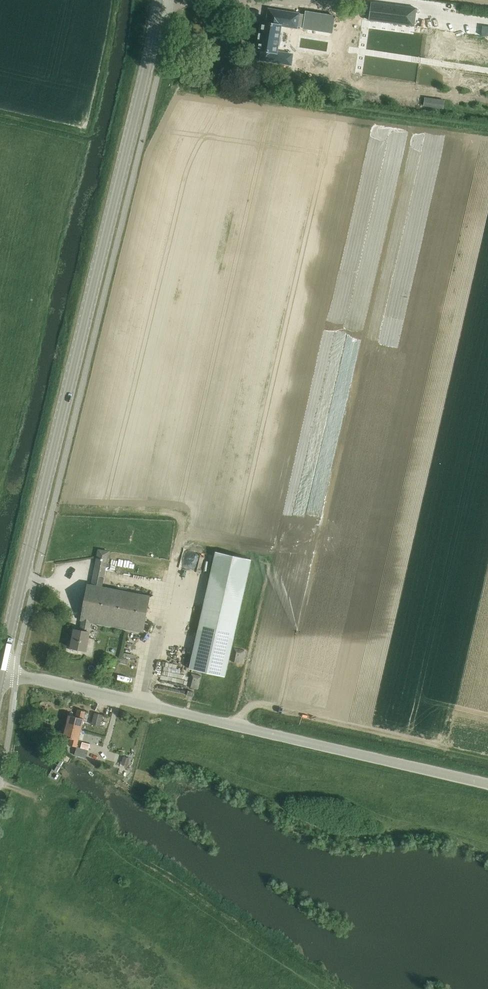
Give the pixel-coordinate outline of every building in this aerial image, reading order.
[(372,2),(370,20),(374,20),(415,26),(417,8),(372,2)] [(261,60),(272,62),(292,65),(293,56),(291,54),(278,52),(281,26),(295,28),(298,26),(298,25),(304,26),(304,28),(332,32),(335,15),(306,11),(305,16),(299,15),(300,14),(269,9),(267,23),(262,22),(260,32),(258,34),(257,38),(259,41),(257,50),(262,51),(261,60)] [(423,62),(422,70),(431,72),(441,73),(443,65),(425,62),(423,62)] [(425,97),(424,106),(444,109),(445,100),(428,97),(425,97)] [(86,621),(84,630),(74,629),(71,648),(86,651),(90,631),(88,631),(90,621),(144,631),(150,596),(102,587),(109,552),(109,551),(99,549),(98,554),(97,558),(92,585),(88,584),(81,620),(86,621)] [(216,551),(190,669),(204,672),(225,677),(251,559),(216,551)] [(234,647),(232,661),(243,664),(245,649),(234,647)] [(106,655),(102,669),(113,671),(117,658),(106,655)] [(191,673),(188,686),(199,689),(202,676),(191,673)] [(75,716),(69,715),(66,726),(81,729),(85,712),(77,710),(75,716)] [(94,713),(91,725),(105,729),(108,716),(94,713)] [(76,747),(81,729),(66,726),(63,737),(70,738),(68,745),(76,747)] [(75,755),(87,758),(90,744),(82,742),(81,748),(77,747),(75,755)] [(124,757),(122,765),(128,766),(130,758),(124,757)]
